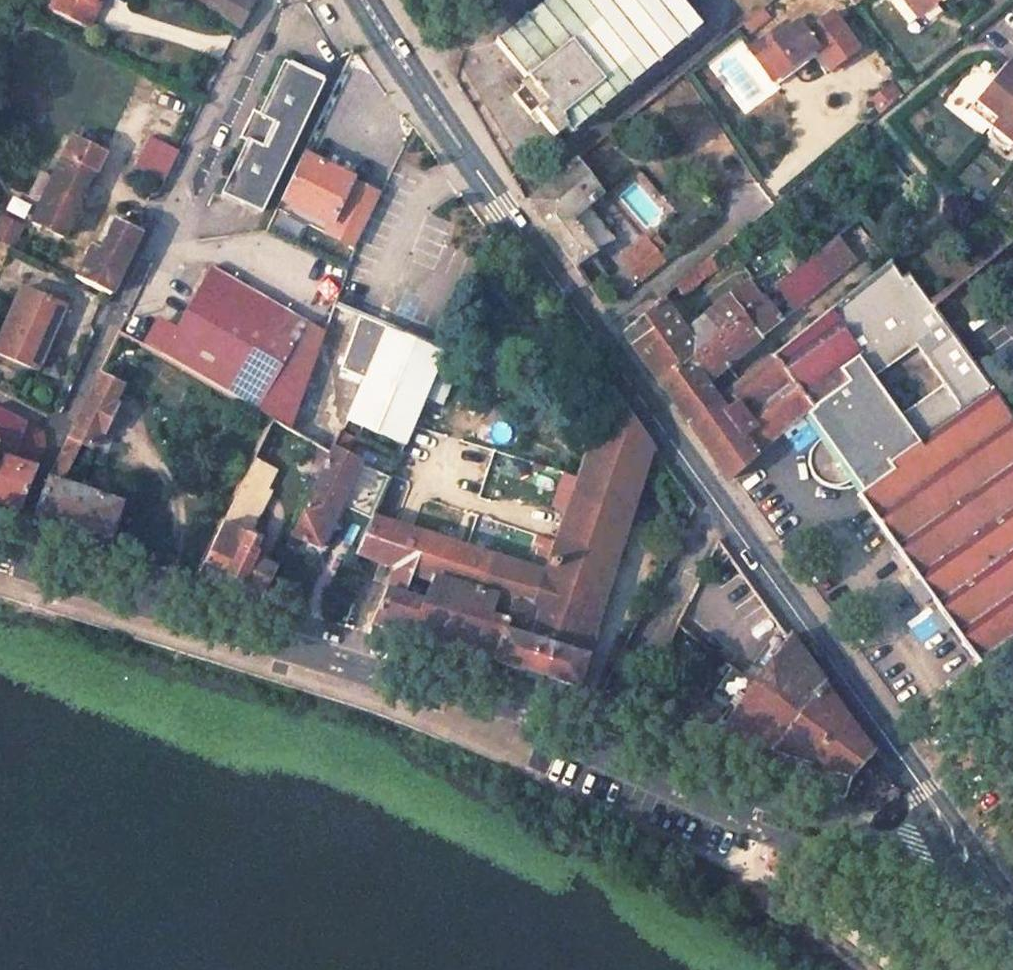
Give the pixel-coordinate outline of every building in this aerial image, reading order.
[(84,22),(95,0),(50,0),(47,5),(84,22)] [(238,31),(250,0),(191,0),(238,31)] [(679,0),(546,0),(496,41),(530,82),(514,96),(530,116),(533,114),(555,140),(567,129),(571,133),(701,26),(679,0)] [(956,0),(897,0),(915,22),(939,2),(945,9),(956,0)] [(743,21),(750,30),(767,18),(760,8),(743,21)] [(830,67),(855,49),(830,14),(803,34),(795,24),(787,29),(784,24),(748,51),(775,87),(820,54),(830,67)] [(1005,61),(966,108),(990,127),(983,135),(1002,151),(1007,144),(1012,149),(1012,67),(1005,61)] [(261,215),(324,86),(284,67),(259,117),(249,113),(237,137),(248,142),(221,196),(261,215)] [(877,112),(900,95),(889,80),(866,97),(877,112)] [(149,138),(134,167),(163,182),(178,153),(149,138)] [(64,238),(104,154),(72,139),(58,169),(45,164),(30,196),(41,201),(31,222),(64,238)] [(352,179),(303,156),(282,201),(315,216),(309,228),(360,250),(384,192),(350,182),(352,179)] [(605,243),(580,210),(601,194),(576,162),(525,201),(573,267),(605,243)] [(774,286),(793,309),(904,217),(885,195),(774,286)] [(12,246),(23,224),(0,214),(0,240),(12,246)] [(74,277),(108,294),(139,232),(113,219),(98,250),(90,246),(74,277)] [(969,276),(928,228),(894,258),(934,305),(969,276)] [(675,286),(684,296),(749,243),(740,233),(675,286)] [(615,253),(640,283),(663,264),(638,234),(615,253)] [(894,258),(824,313),(854,356),(836,372),(845,383),(806,417),(814,439),(808,445),(806,449),(805,460),(805,475),(812,484),(818,490),(829,491),(840,488),(849,482),(860,489),(856,493),(980,658),(1012,635),(1012,426),(989,389),(934,305),(894,258)] [(259,409),(306,322),(209,269),(176,329),(154,317),(139,344),(259,409)] [(660,301),(621,332),(687,427),(718,403),(703,384),(778,323),(746,284),(686,332),(660,301)] [(35,373),(51,338),(55,340),(68,310),(23,290),(0,343),(0,358),(35,373)] [(412,425),(445,349),(362,315),(366,303),(344,301),(288,429),(329,448),(338,427),(359,437),(399,454),(412,425)] [(687,427),(730,482),(806,417),(845,383),(836,372),(854,356),(824,313),(718,403),(687,427)] [(31,513),(110,537),(119,503),(60,484),(80,442),(88,448),(100,430),(113,406),(110,402),(118,386),(98,373),(39,491),(31,513)] [(652,446),(607,387),(576,476),(553,539),(546,536),(543,546),(552,548),(547,562),(531,605),(514,600),(510,610),(506,622),(493,659),(575,686),(652,446)] [(15,509),(44,446),(42,431),(0,410),(0,504),(15,509)] [(193,576),(259,596),(274,568),(250,559),(253,553),(247,548),(251,537),(246,535),(264,497),(283,507),(279,517),(294,524),(329,448),(288,429),(268,419),(193,576)] [(372,513),(389,476),(349,458),(359,437),(338,427),(329,448),(294,524),(289,534),(318,546),(338,503),(372,513)] [(522,566),(372,513),(355,550),(395,565),(371,621),(493,659),(506,622),(482,614),(490,593),(504,598),(501,607),(510,610),(514,600),(531,605),(547,562),(526,554),(522,566)] [(931,611),(910,625),(930,654),(951,640),(931,611)] [(793,720),(824,689),(787,636),(753,684),(793,720)] [(718,734),(762,757),(793,720),(753,684),(731,666),(713,695),(732,708),(718,734)] [(963,673),(947,687),(958,700),(974,687),(963,673)] [(790,784),(839,802),(848,782),(871,761),(824,689),(793,720),(762,757),(798,765),(790,784)]
